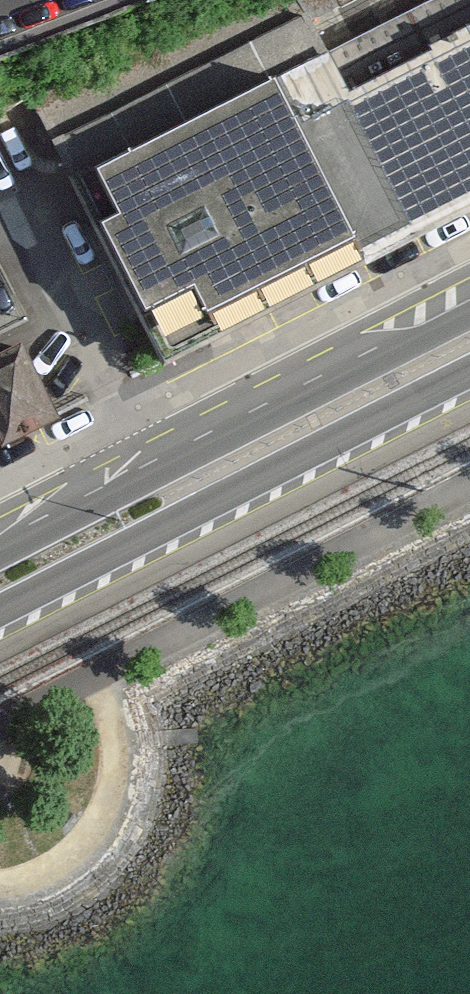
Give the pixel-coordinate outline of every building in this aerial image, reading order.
[(469,219),(469,0),(436,0),(330,54),(311,17),(49,151),(164,375),(469,219)] [(0,366),(0,435),(6,446),(54,421),(20,356),(0,366)]
